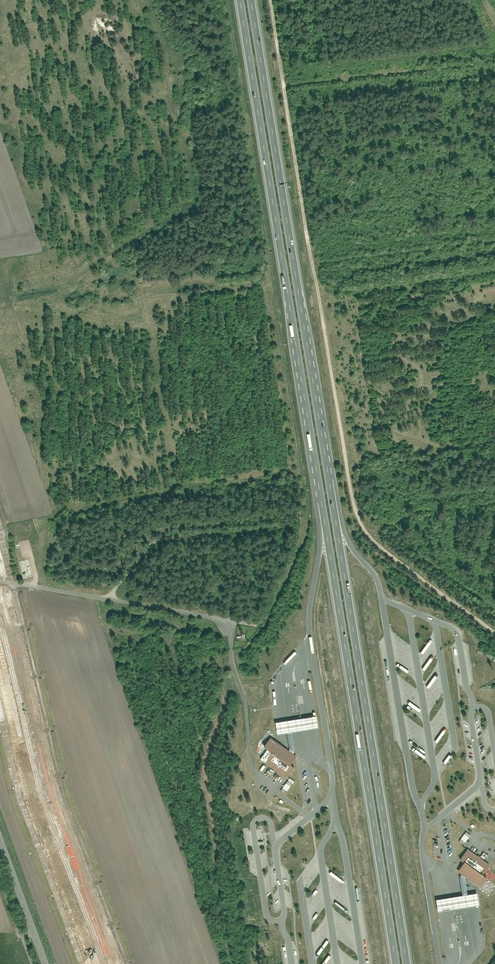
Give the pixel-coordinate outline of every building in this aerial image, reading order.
[(394,634),(392,636),(406,645),(408,642),(394,634)] [(276,721),(278,733),(288,731),(293,731),(320,727),(318,714),(276,721)] [(288,731),(291,750),(295,753),(296,750),(293,731),(288,731)] [(291,750),(279,742),(278,743),(271,738),(266,746),(269,748),(262,758),(289,777),(296,766),(293,764),(299,755),(295,753),(291,750)] [(286,793),(296,780),(291,777),(282,790),(286,793)] [(460,841),(465,844),(470,837),(465,833),(460,841)] [(490,865),(468,849),(460,860),(464,863),(458,871),(462,874),(466,877),(481,888),(488,878),(483,875),(490,865)] [(436,899),(438,912),(446,910),(461,908),(469,907),(474,906),(479,905),(477,893),(472,894),(467,894),(463,895),(459,896),(444,898),(436,899)] [(315,916),(317,918),(326,907),(324,905),(315,916)]
